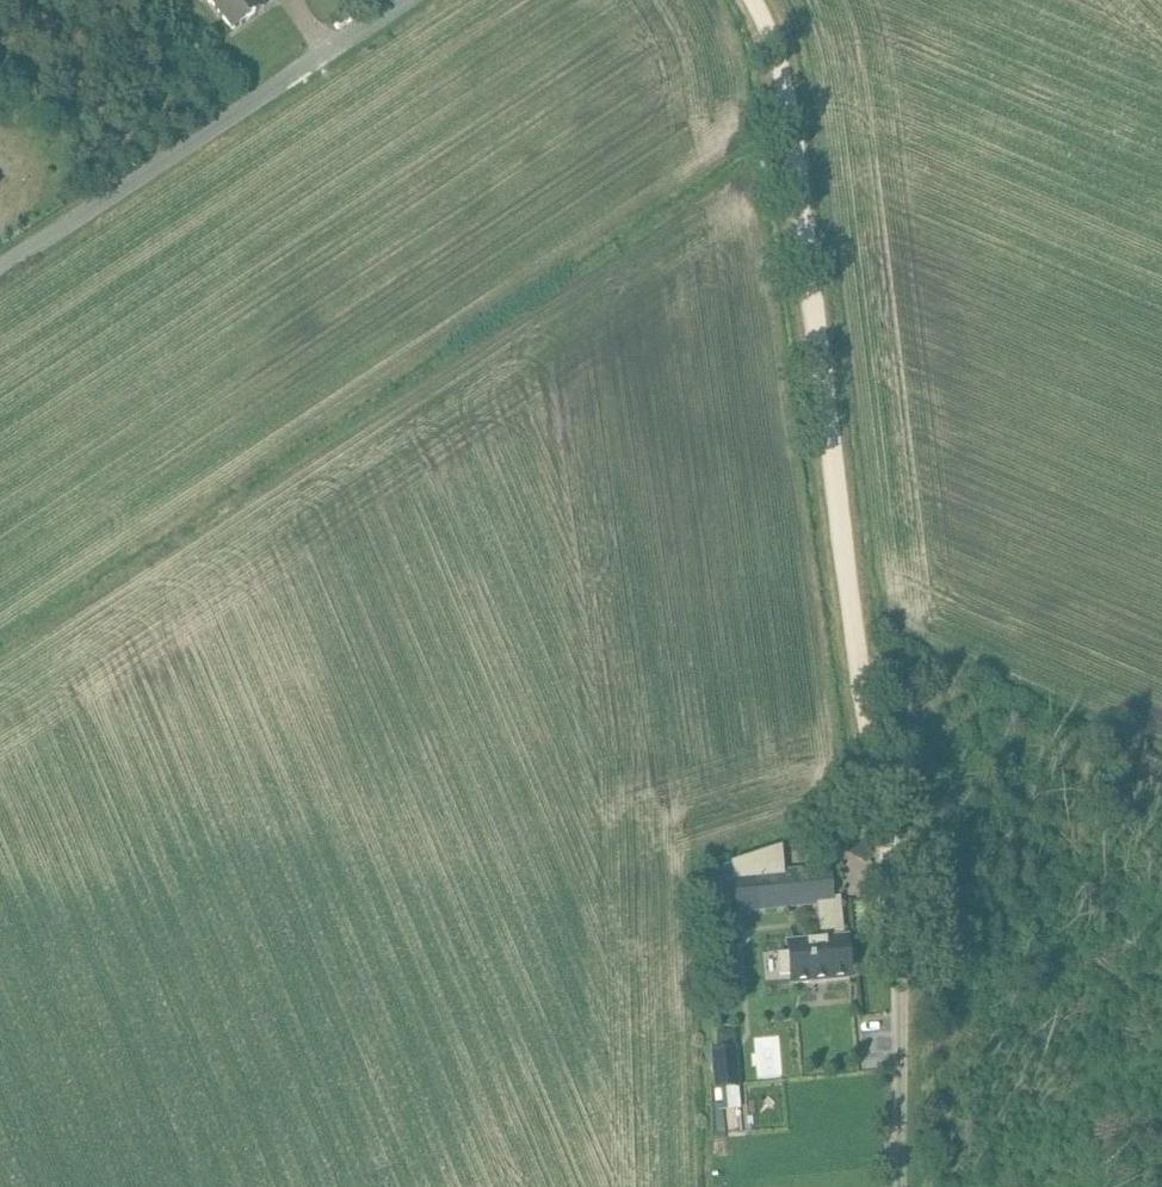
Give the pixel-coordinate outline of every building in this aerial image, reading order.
[(232,30),(264,7),(259,0),(209,0),(232,30)] [(736,863),(741,911),(817,904),(833,902),(833,900),(830,869),(785,873),(782,848),(736,863)] [(817,904),(821,942),(789,945),(790,953),(778,954),(780,976),(792,974),(793,983),(850,977),(846,939),(842,940),(839,900),(833,900),(833,902),(817,904)] [(737,1049),(711,1051),(714,1091),(740,1089),(737,1049)]
